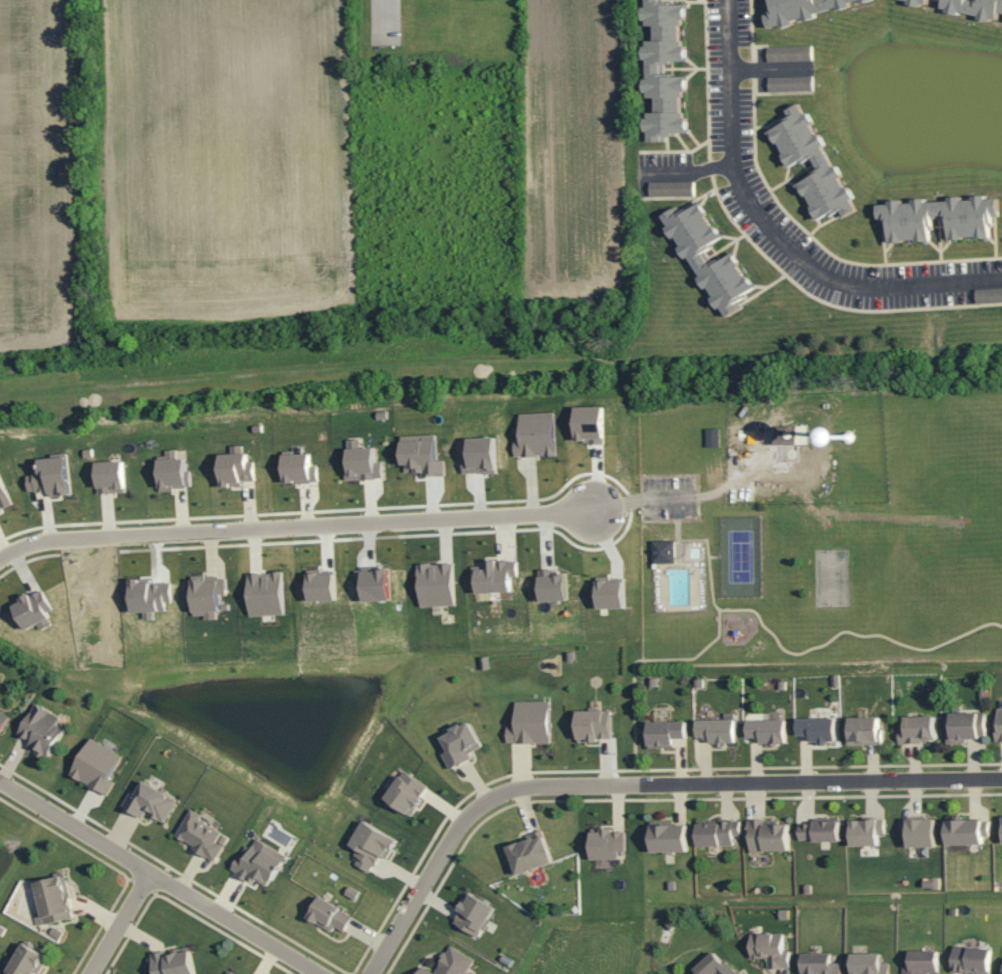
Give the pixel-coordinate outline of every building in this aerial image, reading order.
[(684,56),(678,33),(683,11),(683,8),(659,2),(659,0),(644,0),(640,15),(643,25),(653,28),(650,41),(644,42),(641,55),(642,60),(647,61),(642,83),(645,97),(655,99),(652,112),(644,114),(642,124),(646,142),(684,132),(685,127),(680,104),(686,79),(661,74),(659,66),(683,60),(684,56)] [(771,14),(763,16),(767,31),(792,24),(791,21),(869,0),(767,0),(771,14)] [(972,1),(969,0),(937,0),(941,1),(941,3),(946,14),(974,14),(977,19),(987,22),(996,18),(996,14),(1001,14),(1001,0),(975,0),(972,1)] [(767,63),(812,62),(812,46),(767,48),(767,63)] [(813,77),(767,78),(768,93),(813,91),(813,77)] [(787,169),(809,158),(817,174),(797,183),(816,221),(837,211),(841,218),(856,211),(850,200),(849,201),(801,103),(783,112),(787,121),(768,131),(787,169)] [(694,182),(648,184),(649,198),(694,197),(694,182)] [(946,240),(991,238),(990,217),(997,217),(996,197),(971,199),(971,201),(961,201),(961,197),(947,198),(947,200),(910,202),(910,201),(886,203),(886,205),(876,205),(877,223),(885,223),(886,244),(931,241),(930,220),(945,219),(946,240)] [(720,240),(698,203),(676,216),(672,209),(660,217),(666,227),(667,227),(721,320),(737,311),(732,302),(753,290),(731,254),(709,267),(700,252),(720,240)] [(602,444),(603,408),(573,407),(573,444),(602,444)] [(518,415),(519,428),(513,428),(513,435),(514,435),(515,458),(554,456),(553,413),(518,415)] [(807,427),(773,428),(774,446),(807,445),(807,427)] [(719,429),(705,429),(706,448),(719,448),(719,429)] [(434,436),(400,437),(400,476),(444,476),(444,462),(434,462),(434,436)] [(382,479),(381,463),(373,464),(372,448),(361,449),(360,439),(343,441),(346,482),(382,479)] [(216,455),(217,485),(254,484),(253,462),(246,462),(246,454),(216,455)] [(280,455),(281,484),(317,483),(317,467),(309,467),(309,455),(280,455)] [(66,457),(38,460),(39,470),(32,470),(32,477),(25,478),(27,493),(47,491),(48,498),(70,496),(66,457)] [(185,460),(155,461),(156,491),(190,489),(189,471),(185,471),(185,460)] [(95,494),(124,493),(123,462),(94,463),(95,494)] [(0,478),(0,508),(1,510),(11,505),(0,478)] [(652,565),(675,564),(675,542),(651,542),(652,565)] [(511,593),(511,578),(518,578),(517,561),(483,563),(484,567),(473,567),(474,595),(511,593)] [(453,564),(417,566),(418,608),(455,607),(453,564)] [(361,603),(389,601),(388,570),(354,572),(355,592),(361,592),(361,603)] [(568,601),(567,572),(538,572),(539,602),(568,601)] [(281,573),(246,575),(247,617),(283,616),(281,573)] [(305,602),(335,602),(334,575),(305,575),(305,602)] [(225,578),(190,578),(190,617),(203,616),(203,620),(215,620),(215,612),(221,612),(221,595),(225,595),(225,578)] [(595,583),(596,610),(624,610),(623,582),(595,583)] [(514,700),(548,700),(549,742),(505,742),(505,725),(514,725),(514,700)] [(60,715),(31,703),(18,735),(31,740),(27,749),(48,757),(60,726),(56,724),(60,715)] [(996,706),(1001,706),(1001,739),(994,739),(993,724),(996,724),(996,706)] [(575,709),(609,709),(610,737),(596,737),(596,740),(576,741),(575,709)] [(948,711),(983,711),(984,737),(964,737),(964,741),(945,742),(945,732),(949,731),(948,711)] [(847,716),(876,715),(876,727),(879,727),(880,743),(845,743),(845,724),(847,724),(847,716)] [(903,715),(932,715),(932,739),(920,739),(920,742),(897,743),(896,726),(903,726),(903,715)] [(795,717),(834,716),(834,740),(809,741),(809,734),(795,734),(795,717)] [(695,718),(733,718),(733,742),(708,742),(708,735),(695,735),(695,718)] [(745,718),(784,718),(784,742),(759,742),(759,735),(746,736),(745,718)] [(482,746),(468,720),(439,735),(447,750),(441,753),(449,769),(471,757),(469,753),(482,746)] [(685,720),(647,720),(647,746),(672,746),(672,737),(685,737),(685,720)] [(106,796),(114,783),(107,779),(121,756),(90,737),(68,772),(106,796)] [(428,786),(401,770),(383,799),(411,815),(428,786)] [(142,778),(177,799),(163,822),(149,814),(151,810),(146,807),(140,816),(120,804),(129,790),(133,792),(142,778)] [(191,808),(175,834),(193,844),(191,848),(214,861),(223,845),(216,841),(222,831),(204,821),(205,820),(200,817),(201,814),(191,808)] [(933,817),(934,846),(906,846),(905,833),(899,833),(898,818),(933,817)] [(749,850),(787,849),(787,822),(763,823),(763,818),(749,818),(749,850)] [(848,819),(849,846),(878,845),(878,834),(884,834),(884,818),(848,819)] [(983,843),(982,835),(989,835),(988,818),(944,820),(944,844),(983,843)] [(397,841),(363,820),(348,843),(360,851),(352,862),(369,873),(381,855),(386,858),(397,841)] [(799,840),(839,841),(839,821),(804,820),(804,831),(799,831),(799,840)] [(734,845),(733,836),(740,836),(740,821),(695,822),(696,846),(734,845)] [(649,823),(685,822),(685,850),(649,851),(649,823)] [(590,860),(618,859),(618,852),(624,852),(624,830),(613,831),(613,826),(599,827),(599,831),(589,831),(590,860)] [(515,875),(552,861),(541,833),(505,847),(515,875)] [(284,854),(255,838),(244,859),(237,855),(230,869),(265,888),(284,854)] [(34,880),(41,923),(71,918),(65,875),(34,880)] [(494,909),(468,892),(456,909),(459,911),(452,922),(476,937),(494,909)] [(332,931),(334,927),(343,931),(352,914),(316,896),(305,918),(332,931)] [(749,933),(781,932),(781,942),(786,942),(787,966),(766,966),(766,956),(749,956),(749,933)] [(10,973),(31,973),(32,972),(37,973),(38,973),(47,955),(20,942),(6,972),(10,973)] [(952,944),(989,948),(987,973),(950,970),(952,944)] [(449,945),(433,973),(421,966),(416,973),(466,973),(474,960),(449,945)] [(153,973),(192,973),(187,949),(149,956),(153,973)] [(925,972),(925,973),(901,973),(901,965),(907,965),(907,949),(936,949),(936,972),(925,972)] [(712,950),(692,969),(696,973),(734,973),(712,950)] [(838,961),(838,973),(801,973),(800,952),(829,952),(829,961),(838,961)] [(887,962),(887,973),(850,973),(849,953),(878,952),(879,962),(887,962)]
